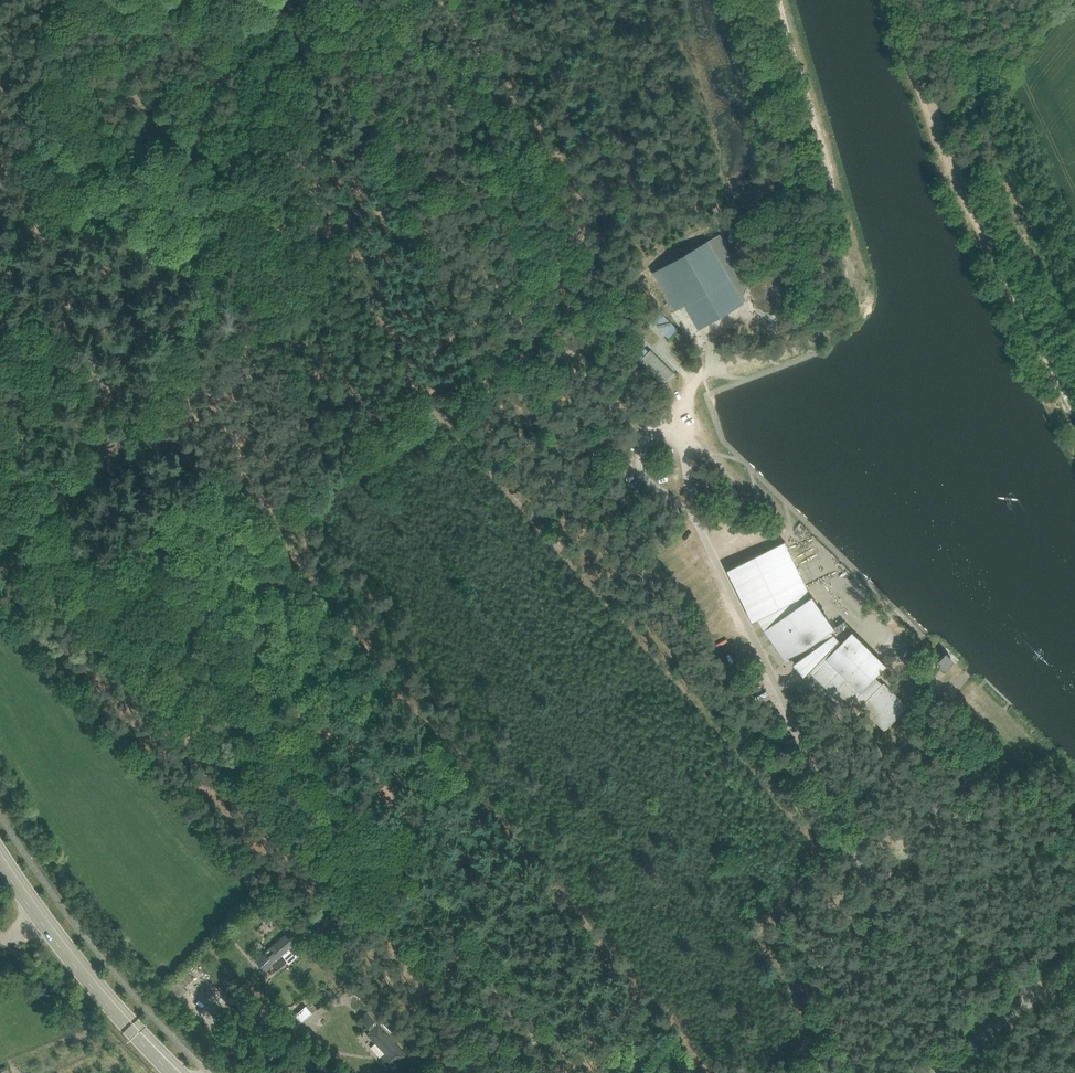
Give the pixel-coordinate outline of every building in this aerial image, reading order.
[(743,241),(743,227),(730,227),(730,241),(743,241)] [(720,233),(653,272),(675,310),(685,305),(698,329),(744,302),(744,301),(743,301),(739,298),(739,292),(743,295),(748,285),(749,285),(750,285),(720,233)] [(739,292),(739,298),(743,301),(744,301),(753,299),(753,301),(754,302),(755,307),(763,313),(774,312),(782,307),(788,300),(788,289),(788,286),(791,286),(796,282),(788,274),(776,262),(769,268),(758,268),(754,281),(750,285),(749,285),(748,285),(743,295),(739,292)] [(651,349),(640,362),(663,384),(675,372),(651,349)] [(785,541),(728,568),(754,620),(758,618),(764,628),(764,629),(787,662),(797,655),(799,657),(795,660),(806,673),(810,669),(813,673),(812,673),(845,705),(854,695),(863,704),(861,705),(885,729),(908,706),(884,682),(882,684),(874,676),(883,666),(850,634),(845,640),(835,628),(816,601),(811,595),(809,593),(810,593),(785,541)] [(944,671),(953,663),(944,654),(936,663),(944,671)] [(265,970),(272,964),(279,971),(287,963),(281,956),(290,949),(294,953),(301,947),(288,932),(256,961),(265,970)] [(331,968),(328,971),(333,976),(336,973),(331,968)] [(292,1016),(298,1023),(312,1012),(306,1005),(292,1016)] [(366,1011),(358,1018),(367,1028),(375,1020),(366,1011)] [(378,1023),(366,1034),(384,1052),(379,1057),(390,1069),(406,1054),(378,1023)]
